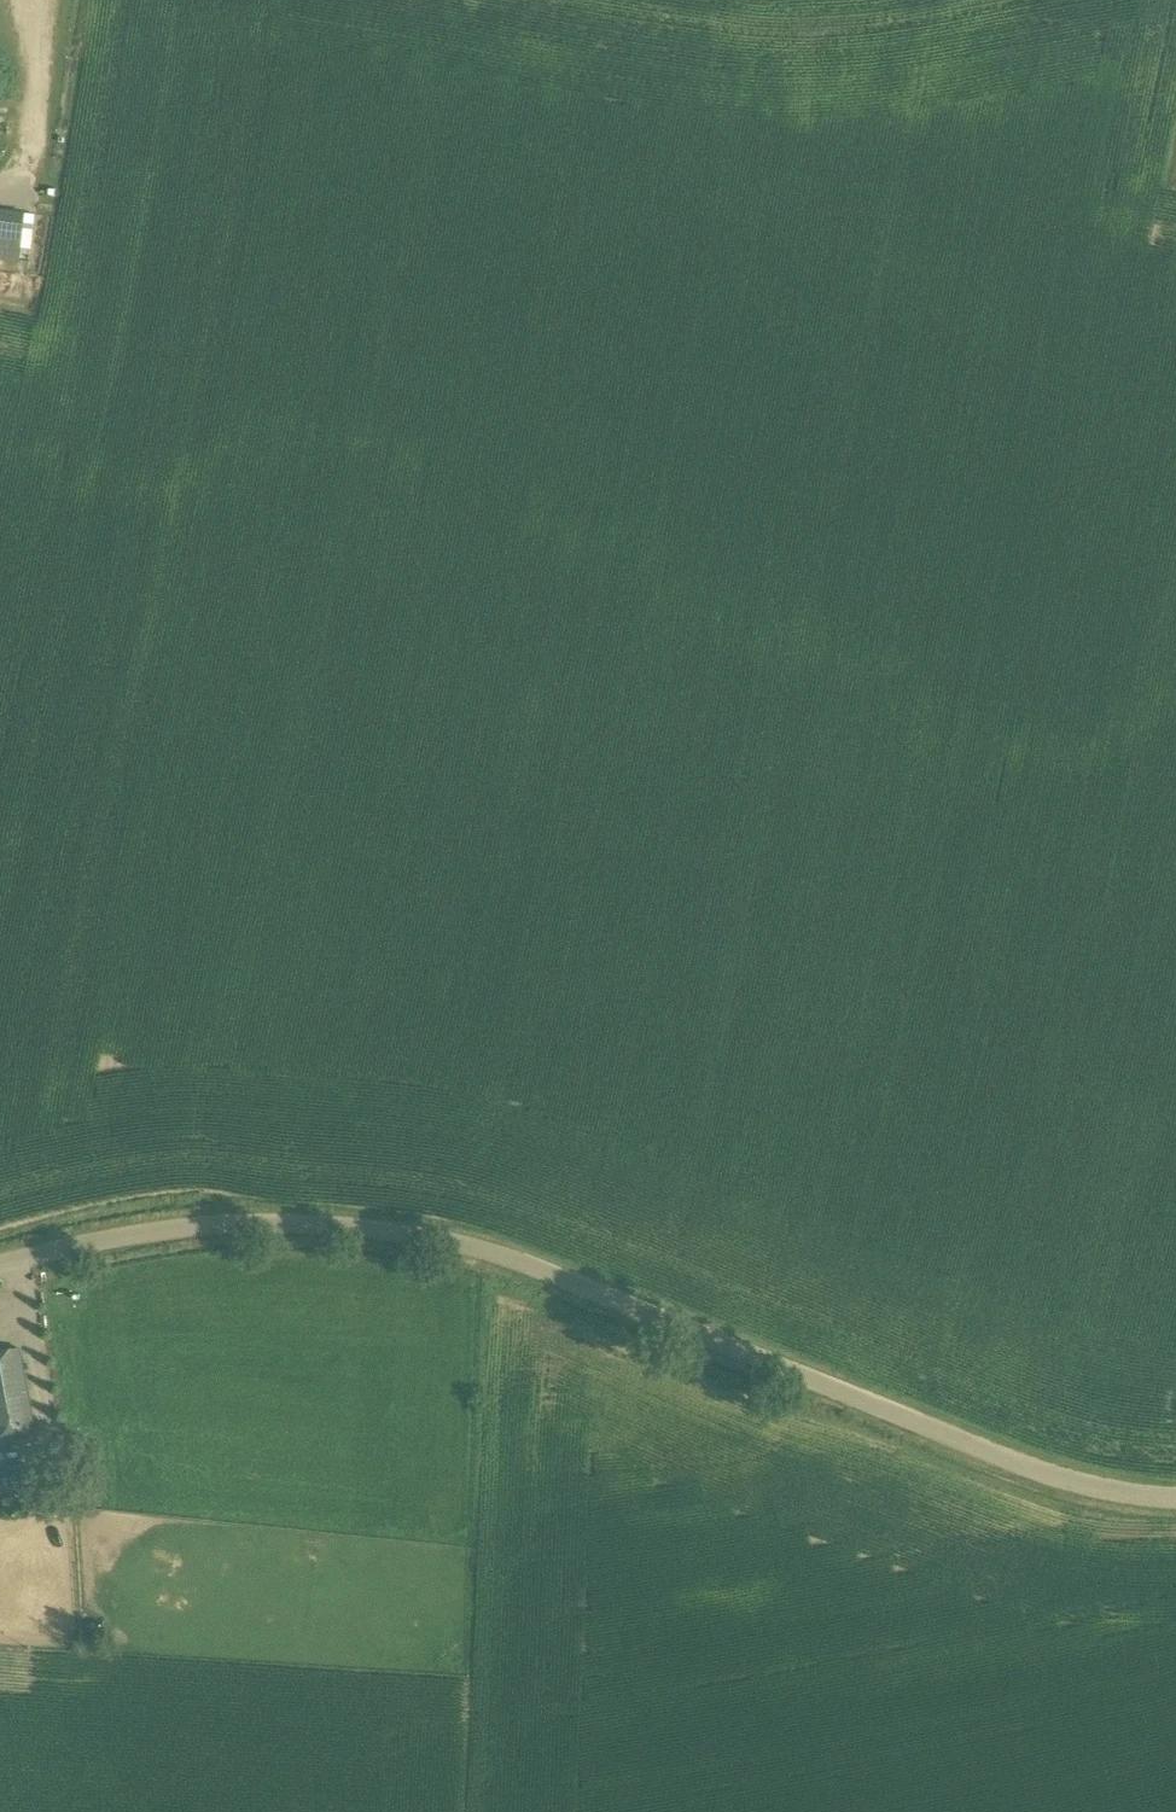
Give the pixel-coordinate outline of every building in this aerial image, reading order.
[(36,1442),(19,1349),(0,1353),(0,1448),(36,1442)]
